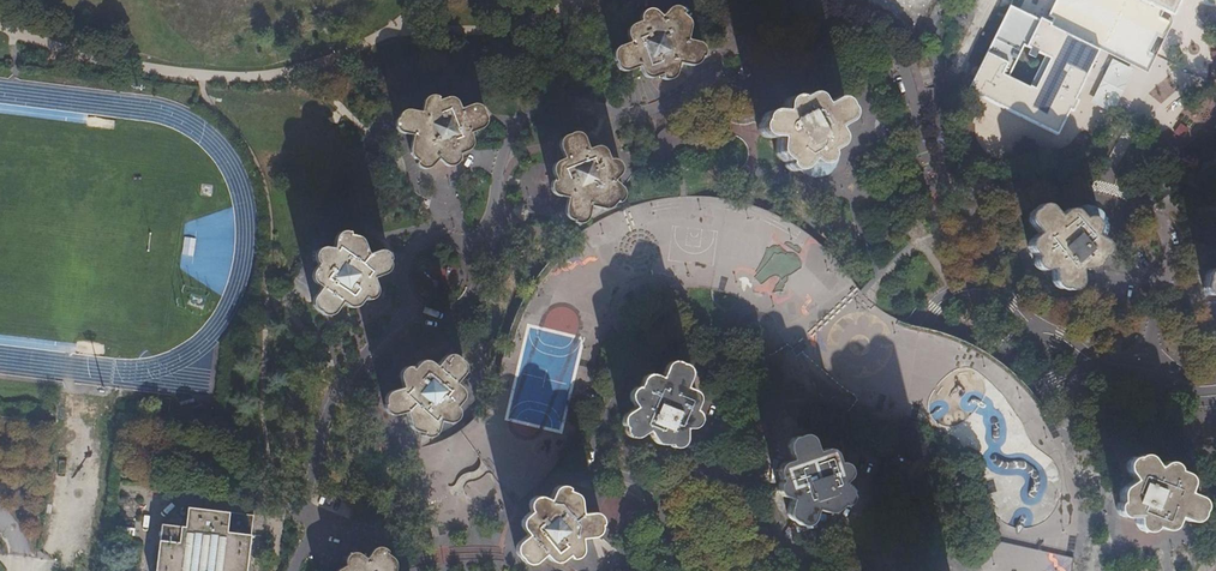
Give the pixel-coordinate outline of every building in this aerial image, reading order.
[(1174,15),(1181,0),(1144,0),(1174,15)] [(616,63),(616,65),(617,65),(619,70),(621,71),(623,72),(625,72),(628,72),(640,68),(643,74),(644,76),(647,78),(649,78),(651,79),(653,78),(657,77),(660,76),(661,75),(662,76),(663,77),(661,78),(664,80),(665,80),(669,81),(671,80),(673,79),(676,76),(677,74),(680,64),(692,66),(696,66),(699,64),(701,61),(702,58),(703,57),(705,55),(705,51),(704,48),(702,45),(699,43),(688,40),(690,30),(691,27),(690,24),(689,20),(687,18),(683,16),(685,12),(683,10),(681,8),(678,7),(676,6),(675,6),(671,7),(669,9),(665,12),(661,17),(658,12),(655,10),(652,9),(648,9),(646,9),(644,10),(642,12),(641,14),(640,17),(641,22),(632,26),(630,27),(628,29),(627,31),(627,33),(630,43),(621,46),(619,47),(617,49),(615,51),(614,54),(614,57),(616,61),(617,62),(616,63)] [(1042,18),(1040,21),(1010,6),(968,90),(1057,134),(1069,109),(1071,110),(1077,100),(1074,99),(1099,50),(1050,26),(1052,24),(1042,18)] [(820,105),(817,99),(816,97),(814,96),(812,94),(809,94),(805,94),(796,98),(793,97),(791,97),(788,97),(786,98),(784,100),(782,104),(781,113),(770,112),(766,113),(763,115),(762,118),(761,120),(758,123),(757,126),(757,129),(758,133),(761,136),(763,137),(766,138),(776,139),(775,149),(776,152),(776,154),(777,155),(779,157),(786,163),(784,165),(785,166),(786,167),(788,169),(791,170),(794,170),(797,170),(799,169),(801,168),(808,160),(812,162),(815,164),(819,163),(823,162),(825,160),(827,157),(827,155),(827,152),(834,147),(837,145),(838,141),(839,139),(838,136),(838,134),(834,128),(845,120),(847,116),(848,112),(847,109),(845,107),(844,106),(843,103),(840,100),(838,99),(835,98),(831,98),(820,105)] [(398,120),(395,120),(394,128),(395,128),(395,130),(397,132),(399,134),(402,136),(404,136),(408,136),(409,136),(410,137),(411,139),(411,140),(411,142),(408,152),(408,154),(409,155),(411,158),(415,161),(416,166),(418,168),(421,171),(424,172),(426,171),(428,170),(433,166),(434,165),(434,164),(435,162),(437,162),(439,162),(442,166),(446,168),(448,168),(450,168),(453,167),(455,166),(457,164),(459,161),(459,159),(458,156),(459,155),(460,154),(464,153),(466,152),(468,151),(469,149),(471,145),(472,142),(471,139),(469,136),(470,134),(471,133),(474,133),(477,132),(483,128),(484,126),(485,125),(486,122),(486,120),(486,118),(482,109),(480,106),(478,105),(476,104),(472,104),(459,109),(456,103),(454,100),(452,98),(449,97),(445,97),(444,98),(440,101),(438,101),(437,101),(436,100),(436,99),(436,97),(435,97),(433,96),(429,97),(427,98),(425,99),(423,101),(421,112),(419,113),(417,113),(410,112),(408,111),(406,111),(403,112),(401,113),(400,115),(398,117),(398,120)] [(560,198),(562,197),(565,198),(566,199),(564,210),(564,212),(564,215),(566,218),(571,221),(572,221),(573,223),(577,224),(579,224),(583,223),(586,220),(587,219),(590,207),(592,207),(601,210),(604,210),(606,209),(608,209),(611,207),(612,205),(615,201),(618,204),(619,203),(621,200),(624,195),(624,194),(624,191),(622,189),(615,182),(614,180),(615,180),(617,177),(619,176),(620,171),(621,168),(621,166),(620,165),(619,162),(618,162),(615,159),(614,160),(612,160),(607,159),(607,158),(606,154),(604,151),(602,149),(599,147),(597,146),(595,146),(590,148),(588,148),(586,147),(584,144),(583,140),(581,137),(578,135),(575,134),(572,134),(569,134),(566,136),(565,136),(564,135),(561,137),(560,138),(559,140),(558,142),(557,145),(557,147),(558,151),(562,158),(562,159),(562,160),(561,160),(556,162),(554,164),(552,166),(551,169),(551,174),(552,177),(553,179),(553,180),(554,181),(553,182),(551,182),(550,183),(549,186),(549,189),(551,193),(553,195),(555,196),(556,197),(559,197),(560,198)] [(462,430),(461,431),(451,437),(441,441),(427,445),(418,447),(433,537),(437,537),(444,535),(452,534),(464,530),(480,524),(496,516),(507,510),(516,504),(524,497),(535,487),(545,477),(552,469),(559,460),(568,447),(572,439),(578,425),(582,416),(587,403),(589,395),(591,387),(593,372),(594,367),(595,359),(598,352),(602,343),(608,334),(613,327),(622,318),(626,314),(633,309),(643,302),(648,299),(652,297),(661,294),(667,292),(677,290),(684,289),(696,288),(700,288),(709,289),(715,290),(723,292),(733,296),(743,301),(750,305),(760,313),(764,316),(770,323),(774,328),(787,346),(798,359),(805,366),(813,373),(823,381),(832,387),(840,392),(849,397),(861,403),(867,406),(877,409),(886,412),(896,414),(907,417),(916,419),(923,421),(932,426),(940,430),(946,434),(951,439),(960,447),(967,456),(970,460),(974,468),(980,479),(982,485),(984,492),(985,499),(986,506),(987,515),(986,526),(985,533),(983,544),(981,554),(980,564),(980,570),(1071,570),(1072,563),(1076,541),(1077,531),(1078,521),(1078,517),(1078,511),(1077,498),(1076,488),(1075,481),(1074,478),(1073,471),(1069,458),(1066,449),(1061,436),(1056,427),(1051,418),(1044,407),(1038,399),(1037,397),(1028,386),(1021,379),(1013,372),(1003,363),(997,359),(989,354),(980,348),(972,344),(962,339),(947,333),(934,329),(923,327),(912,325),(901,321),(891,316),(882,311),(872,304),(864,296),(857,288),(848,274),(837,261),(825,249),(815,240),(802,230),(793,225),(785,220),(772,214),(769,212),(754,206),(741,202),(731,200),(721,198),(704,197),(691,196),(683,197),(681,197),(667,198),(658,199),(649,201),(642,205),(628,209),(619,212),(610,216),(602,220),(593,225),(584,231),(576,237),(562,249),(548,263),(542,270),(535,279),(526,293),(521,303),(516,313),(513,320),(509,330),(505,346),(503,357),(502,367),(500,374),(497,384),(494,391),(489,400),(487,404),(482,411),(472,421),(462,430)] [(1059,288),(1064,287),(1066,288),(1069,289),(1072,288),(1075,287),(1077,286),(1078,284),(1079,281),(1078,269),(1090,267),(1093,266),(1095,264),(1096,262),(1099,255),(1102,256),(1105,252),(1106,249),(1107,245),(1106,244),(1104,240),(1103,239),(1093,234),(1096,227),(1096,224),(1095,222),(1094,220),(1091,217),(1087,216),(1083,216),(1080,216),(1077,212),(1075,210),(1071,208),(1069,208),(1066,208),(1063,209),(1057,215),(1050,205),(1046,203),(1043,202),(1039,203),(1036,204),(1034,207),(1033,208),(1030,210),(1029,212),(1028,214),(1027,218),(1028,220),(1028,222),(1036,232),(1031,236),(1029,238),(1028,242),(1027,244),(1027,245),(1028,249),(1034,256),(1033,257),(1033,259),(1034,262),(1035,264),(1037,267),(1040,268),(1043,269),(1051,268),(1051,279),(1052,281),(1053,283),(1055,285),(1057,287),(1059,288)] [(322,315),(327,317),(331,317),(333,316),(334,314),(341,305),(342,305),(348,308),(351,309),(353,309),(356,308),(360,306),(361,304),(362,300),(363,300),(365,300),(367,302),(372,300),(373,299),(375,297),(376,295),(377,293),(377,291),(375,287),(373,282),(372,281),(373,280),(373,279),(380,277),(383,276),(385,275),(387,272),(389,269),(389,266),(389,265),(388,264),(388,262),(390,260),(388,257),(386,254),(382,252),(378,252),(376,252),(370,256),(369,256),(367,255),(366,254),(363,243),(361,240),(358,238),(356,237),(353,236),(350,236),(349,235),(348,233),(347,232),(345,232),(343,232),(340,233),(338,235),(336,237),(334,241),(333,244),(333,247),(332,250),(328,249),(324,249),(320,250),(318,251),(316,253),(315,254),(314,256),(314,259),(315,260),(317,265),(317,267),(313,273),(312,276),(311,279),(312,282),(314,284),(319,289),(319,290),(313,300),(312,302),(312,305),(314,308),(316,310),(319,311),(322,315)] [(1212,268),(1210,269),(1207,270),(1206,272),(1205,274),(1204,277),(1204,280),(1202,283),(1202,286),(1202,289),(1203,291),(1204,293),(1207,295),(1210,296),(1215,296),(1215,268),(1212,268)] [(436,433),(440,421),(446,423),(449,423),(452,422),(454,421),(457,419),(458,416),(458,414),(458,411),(458,408),(456,406),(459,404),(463,398),(464,394),(464,392),(463,390),(462,388),(461,386),(457,383),(457,382),(457,381),(457,380),(464,374),(465,373),(466,369),(465,365),(464,362),(460,359),(459,359),(458,357),(455,355),(452,354),(449,353),(447,354),(445,355),(436,363),(435,364),(434,364),(430,360),(426,359),(425,359),(423,359),(420,361),(412,368),(411,368),(412,365),(407,366),(405,366),(403,368),(401,369),(400,371),(399,376),(402,385),(401,387),(389,391),(387,392),(386,393),(384,397),(384,399),(385,401),(386,403),(384,405),(385,409),(388,412),(392,414),(396,414),(405,412),(406,412),(407,414),(410,424),(411,426),(414,429),(417,431),(422,431),(422,434),(424,436),(428,437),(430,437),(434,435),(436,433)] [(634,405),(624,412),(623,413),(621,417),(621,420),(622,423),(623,425),(623,429),(624,431),(625,433),(628,435),(631,436),(634,436),(636,436),(640,434),(647,429),(654,439),(655,440),(658,442),(659,443),(663,443),(669,442),(669,444),(671,445),(674,446),(676,446),(677,445),(679,444),(682,442),(683,440),(685,437),(685,436),(684,426),(694,425),(696,424),(698,422),(699,421),(699,418),(699,416),(698,412),(696,409),(694,407),(698,399),(698,395),(698,394),(696,391),(693,388),(692,388),(685,385),(690,371),(689,368),(687,365),(686,364),(683,362),(680,362),(679,361),(676,360),(674,359),(672,359),(670,360),(668,361),(667,362),(665,363),(660,376),(653,372),(651,372),(649,372),(647,372),(644,374),(642,377),(638,385),(637,384),(635,385),(633,386),(631,388),(629,391),(628,393),(629,395),(630,398),(634,405)] [(789,439),(787,439),(786,441),(785,444),(785,445),(785,447),(785,448),(789,458),(782,461),(779,463),(777,466),(776,469),(776,472),(779,481),(777,483),(777,485),(776,487),(777,489),(779,493),(783,496),(784,497),(789,498),(787,508),(788,513),(789,516),(793,519),(795,520),(796,523),(798,524),(800,524),(804,525),(808,524),(810,523),(813,520),(815,508),(828,511),(831,511),(834,510),(841,503),(843,505),(844,504),(847,503),(849,500),(851,497),(851,495),(850,492),(849,489),(841,480),(844,478),(846,474),(847,471),(847,468),(847,466),(846,464),(843,461),(840,460),(836,460),(833,453),(832,451),(829,449),(825,447),(824,447),(822,448),(815,450),(810,439),(808,437),(805,435),(802,434),(799,434),(797,435),(795,437),(791,438),(789,439)] [(1170,528),(1173,526),(1174,525),(1177,516),(1187,520),(1189,520),(1193,520),(1195,520),(1197,518),(1199,516),(1200,513),(1200,510),(1202,507),(1202,505),(1202,501),(1201,499),(1199,497),(1197,495),(1186,491),(1190,481),(1189,478),(1187,474),(1186,473),(1184,471),(1176,469),(1177,467),(1175,464),(1172,462),(1169,461),(1167,460),(1164,461),(1156,466),(1149,456),(1146,454),(1144,454),(1139,454),(1136,455),(1132,456),(1129,457),(1127,458),(1126,460),(1125,462),(1124,467),(1125,469),(1132,479),(1122,487),(1120,489),(1119,492),(1119,501),(1118,501),(1117,505),(1117,509),(1118,512),(1121,514),(1124,516),(1136,516),(1136,521),(1137,522),(1138,525),(1141,528),(1144,529),(1147,529),(1150,529),(1152,528),(1154,526),(1162,529),(1164,529),(1166,529),(1170,528)] [(520,556),(520,557),(521,558),(523,561),(525,562),(526,562),(530,563),(532,563),(535,561),(544,554),(549,559),(551,560),(555,561),(558,561),(562,559),(566,556),(568,557),(571,558),(573,558),(576,557),(578,556),(580,553),(581,551),(582,546),(582,542),(581,539),(582,538),(583,537),(585,538),(588,538),(593,537),(595,535),(597,533),(599,531),(600,528),(601,526),(601,524),(601,522),(601,520),(600,517),(599,515),(598,514),(596,513),(593,512),(588,512),(581,512),(581,502),(580,499),(579,497),(578,496),(576,494),(569,489),(570,487),(569,486),(566,485),(564,485),(561,485),(558,486),(556,487),(554,489),(553,491),(551,493),(551,496),(549,498),(547,498),(543,496),(540,496),(535,496),(533,497),(531,499),(530,502),(530,503),(531,510),(526,515),(522,521),(522,524),(522,526),(524,530),(526,533),(526,535),(525,536),(523,538),(521,538),(519,540),(517,542),(516,545),(516,547),(516,551),(517,553),(520,556)] [(254,514),(189,507),(186,527),(161,524),(155,570),(182,570),(184,548),(223,552),(220,570),(247,570),(254,514)] [(341,569),(339,569),(336,570),(396,570),(396,567),(397,565),(397,562),(395,558),(394,557),(387,552),(389,550),(386,547),(384,546),(382,545),(379,545),(377,546),(375,547),(373,548),(368,555),(368,556),(367,557),(365,557),(363,554),(362,553),(359,552),(355,551),(352,552),(348,554),(346,556),(345,560),(346,565),(341,569)]
